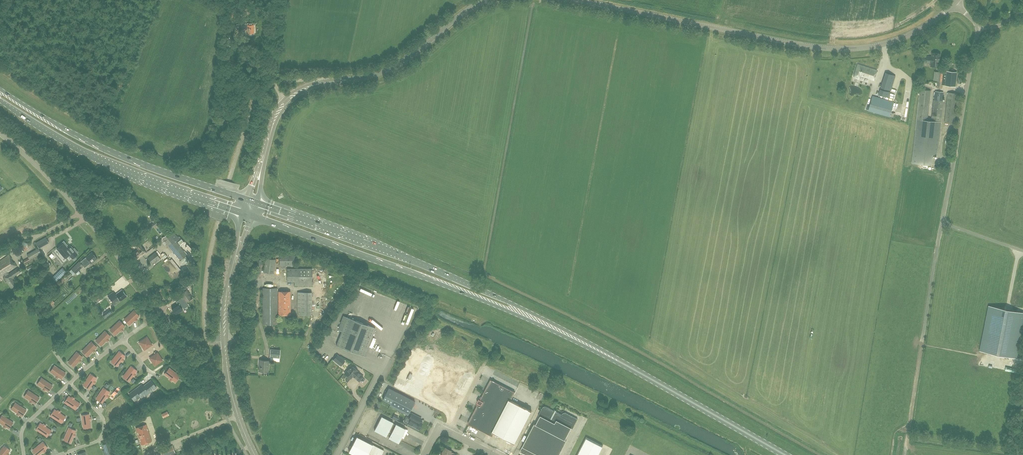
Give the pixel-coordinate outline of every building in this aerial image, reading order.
[(247,30),(247,33),(254,33),(253,25),(246,25),(246,24),(241,24),(241,30),(247,30)] [(932,53),(932,57),(923,56),(923,62),(931,63),(931,66),(939,67),(940,54),(932,53)] [(874,80),(877,70),(858,64),(854,77),(859,79),(860,74),(863,75),(862,76),(870,78),(871,77),(874,78),(874,80)] [(955,86),(957,72),(947,71),(947,73),(944,73),(939,72),(938,82),(937,82),(937,88),(942,88),(942,85),(955,86)] [(881,87),(891,91),(896,76),(886,73),(881,87)] [(865,97),(866,88),(855,87),(854,96),(865,97)] [(936,156),(940,122),(943,101),(942,101),(943,92),(935,91),(934,100),(933,100),(931,121),(927,120),(931,91),(920,89),(917,119),(911,163),(931,165),(932,155),(936,156)] [(889,117),(894,102),(872,96),(868,111),(889,117)] [(162,238),(165,241),(170,236),(174,233),(171,231),(168,233),(162,238)] [(77,252),(74,248),(73,249),(71,247),(68,249),(66,246),(67,245),(64,241),(58,246),(59,247),(57,249),(65,258),(69,255),(72,259),(77,255),(76,253),(77,252)] [(187,255),(176,241),(169,246),(180,260),(187,255)] [(24,242),(20,244),(20,249),(24,251),(28,248),(28,243),(24,242)] [(138,249),(131,254),(136,260),(146,252),(141,246),(141,247),(138,243),(135,245),(138,249)] [(43,256),(38,248),(31,252),(27,255),(29,258),(23,261),(25,266),(31,262),(43,256)] [(97,259),(92,252),(86,257),(80,262),(85,267),(90,263),(91,263),(97,259)] [(155,252),(148,258),(152,263),(159,257),(155,252)] [(279,254),(280,266),(295,266),(295,254),(279,254)] [(4,275),(8,273),(7,272),(16,266),(14,262),(11,264),(10,261),(12,259),(9,255),(0,261),(0,276),(3,274),(4,275)] [(264,272),(274,274),(276,259),(265,258),(264,272)] [(256,259),(255,268),(254,273),(260,274),(261,269),(263,259),(256,259)] [(71,269),(75,274),(83,266),(79,262),(71,269)] [(8,274),(8,273),(4,275),(5,276),(4,277),(4,278),(3,278),(5,282),(6,281),(11,289),(17,285),(16,282),(14,283),(12,280),(13,279),(12,278),(20,272),(17,268),(8,274)] [(63,268),(54,276),(52,278),(54,280),(53,282),(54,284),(58,280),(66,271),(63,268)] [(312,268),(287,269),(287,281),(295,281),(295,286),(312,286),(312,268)] [(184,280),(185,286),(192,284),(192,278),(184,280)] [(263,324),(277,324),(277,288),(263,288),(263,324)] [(115,295),(113,292),(108,296),(115,305),(121,301),(127,296),(122,290),(115,295)] [(181,294),(183,298),(185,301),(186,301),(186,302),(193,298),(192,297),(187,290),(181,294)] [(279,315),(290,315),(290,291),(279,291),(279,315)] [(297,315),(312,315),(312,292),(297,292),(297,315)] [(95,298),(94,299),(96,302),(97,301),(98,302),(104,297),(101,293),(95,298)] [(184,305),(181,299),(177,302),(178,303),(172,307),(177,314),(183,310),(181,307),(184,305)] [(1022,327),(1022,312),(988,306),(979,351),(1017,358),(1022,327)] [(132,313),(126,319),(131,323),(135,320),(137,318),(139,316),(134,310),(131,312),(132,313)] [(375,328),(343,316),(338,330),(342,331),(336,345),(343,348),(343,349),(347,350),(348,350),(365,356),(375,328)] [(118,324),(112,329),(116,334),(120,330),(121,330),(120,330),(122,328),(123,328),(122,328),(125,326),(120,320),(117,323),(118,324)] [(103,334),(98,340),(102,344),(106,340),(106,341),(106,340),(108,338),(108,339),(108,338),(111,336),(105,331),(102,333),(103,334)] [(147,337),(141,341),(143,344),(142,345),(144,349),(151,344),(147,337)] [(90,345),(84,350),(89,355),(92,351),(93,351),(94,349),(95,349),(97,347),(91,341),(89,344),(90,345)] [(417,341),(395,383),(410,390),(431,349),(417,341)] [(280,350),(271,349),(270,357),(280,358),(280,350)] [(118,354),(113,361),(118,365),(121,360),(122,360),(121,360),(123,358),(125,356),(119,351),(117,353),(118,354)] [(75,355),(70,361),(75,365),(79,361),(80,359),(81,359),(83,357),(77,352),(74,354),(75,355)] [(152,361),(155,365),(162,360),(157,353),(151,357),(153,360),(152,361)] [(447,354),(425,396),(447,407),(468,365),(447,354)] [(260,360),(259,371),(268,372),(269,360),(260,360)] [(130,369),(125,375),(130,379),(133,375),(134,375),(133,375),(135,373),(137,370),(131,365),(129,368),(130,369)] [(357,371),(351,366),(344,374),(351,379),(353,376),(359,382),(363,377),(357,372),(357,371)] [(62,372),(55,367),(52,373),(56,376),(58,377),(59,377),(61,379),(66,373),(63,371),(62,372)] [(176,375),(170,370),(166,375),(170,378),(172,380),(173,380),(175,382),(180,376),(177,374),(176,375)] [(89,377),(85,384),(90,387),(93,383),(95,381),(95,380),(97,378),(90,373),(88,376),(89,377)] [(49,384),(42,380),(39,385),(43,388),(45,389),(45,390),(46,390),(48,392),(53,385),(50,383),(49,384)] [(142,399),(157,388),(151,380),(141,387),(140,385),(131,393),(135,398),(139,395),(142,399)] [(511,400),(515,392),(491,380),(481,397),(478,401),(525,425),(532,411),(511,400)] [(103,391),(98,398),(103,401),(106,397),(107,397),(106,396),(108,395),(108,394),(110,392),(103,387),(101,390),(103,391)] [(408,415),(415,401),(389,388),(383,399),(391,403),(390,405),(408,415)] [(36,397),(31,393),(29,392),(26,398),(30,401),(31,401),(32,402),(33,402),(35,404),(40,397),(37,395),(36,397)] [(68,403),(75,407),(78,402),(74,399),(72,398),(72,397),(71,397),(69,396),(64,402),(67,404),(68,403)] [(110,412),(120,405),(116,400),(107,407),(110,412)] [(525,425),(478,401),(476,406),(477,406),(468,424),(492,436),(494,433),(515,444),(525,425)] [(23,409),(16,405),(13,410),(17,413),(19,414),(19,415),(22,416),(26,410),(24,408),(23,409)] [(571,428),(573,429),(577,419),(566,413),(565,413),(564,413),(563,413),(562,414),(562,415),(547,407),(546,407),(545,406),(544,407),(543,407),(543,408),(542,408),(538,416),(540,417),(536,425),(534,424),(520,451),(521,451),(521,452),(527,454),(559,454),(566,441),(565,440),(571,428)] [(54,416),(61,421),(64,416),(60,413),(60,412),(59,412),(57,411),(58,411),(57,411),(55,409),(50,416),(53,418),(54,416)] [(419,421),(421,418),(418,417),(412,413),(410,417),(409,419),(407,420),(406,422),(408,424),(419,429),(422,423),(419,421)] [(83,418),(85,426),(91,425),(90,420),(90,417),(89,414),(81,415),(82,418),(83,418)] [(398,443),(405,429),(396,424),(396,425),(392,423),(393,422),(382,416),(374,430),(386,436),(386,435),(389,437),(389,438),(398,443)] [(3,417),(0,422),(0,423),(4,425),(4,426),(4,425),(6,427),(9,429),(13,422),(10,420),(10,422),(3,417)] [(40,430),(46,434),(50,429),(45,426),(46,426),(45,426),(43,425),(43,424),(40,423),(36,429),(39,431),(40,430)] [(136,428),(141,444),(152,441),(146,424),(136,428)] [(69,431),(66,438),(71,441),(73,436),(74,436),(74,434),(75,434),(75,433),(76,430),(69,427),(67,430),(69,431)] [(368,442),(357,436),(349,451),(355,454),(381,454),(384,450),(368,442)] [(586,438),(578,454),(598,454),(603,446),(586,438)] [(41,445),(35,450),(39,454),(43,451),(43,452),(43,451),(45,450),(48,448),(43,441),(40,444),(41,445)] [(103,445),(106,454),(107,454),(113,453),(110,446),(111,445),(110,442),(103,445)] [(6,454),(7,454),(8,453),(10,450),(4,445),(2,448),(3,449),(0,453),(0,454),(6,454)] [(160,450),(162,454),(170,454),(175,453),(172,445),(160,450)]
